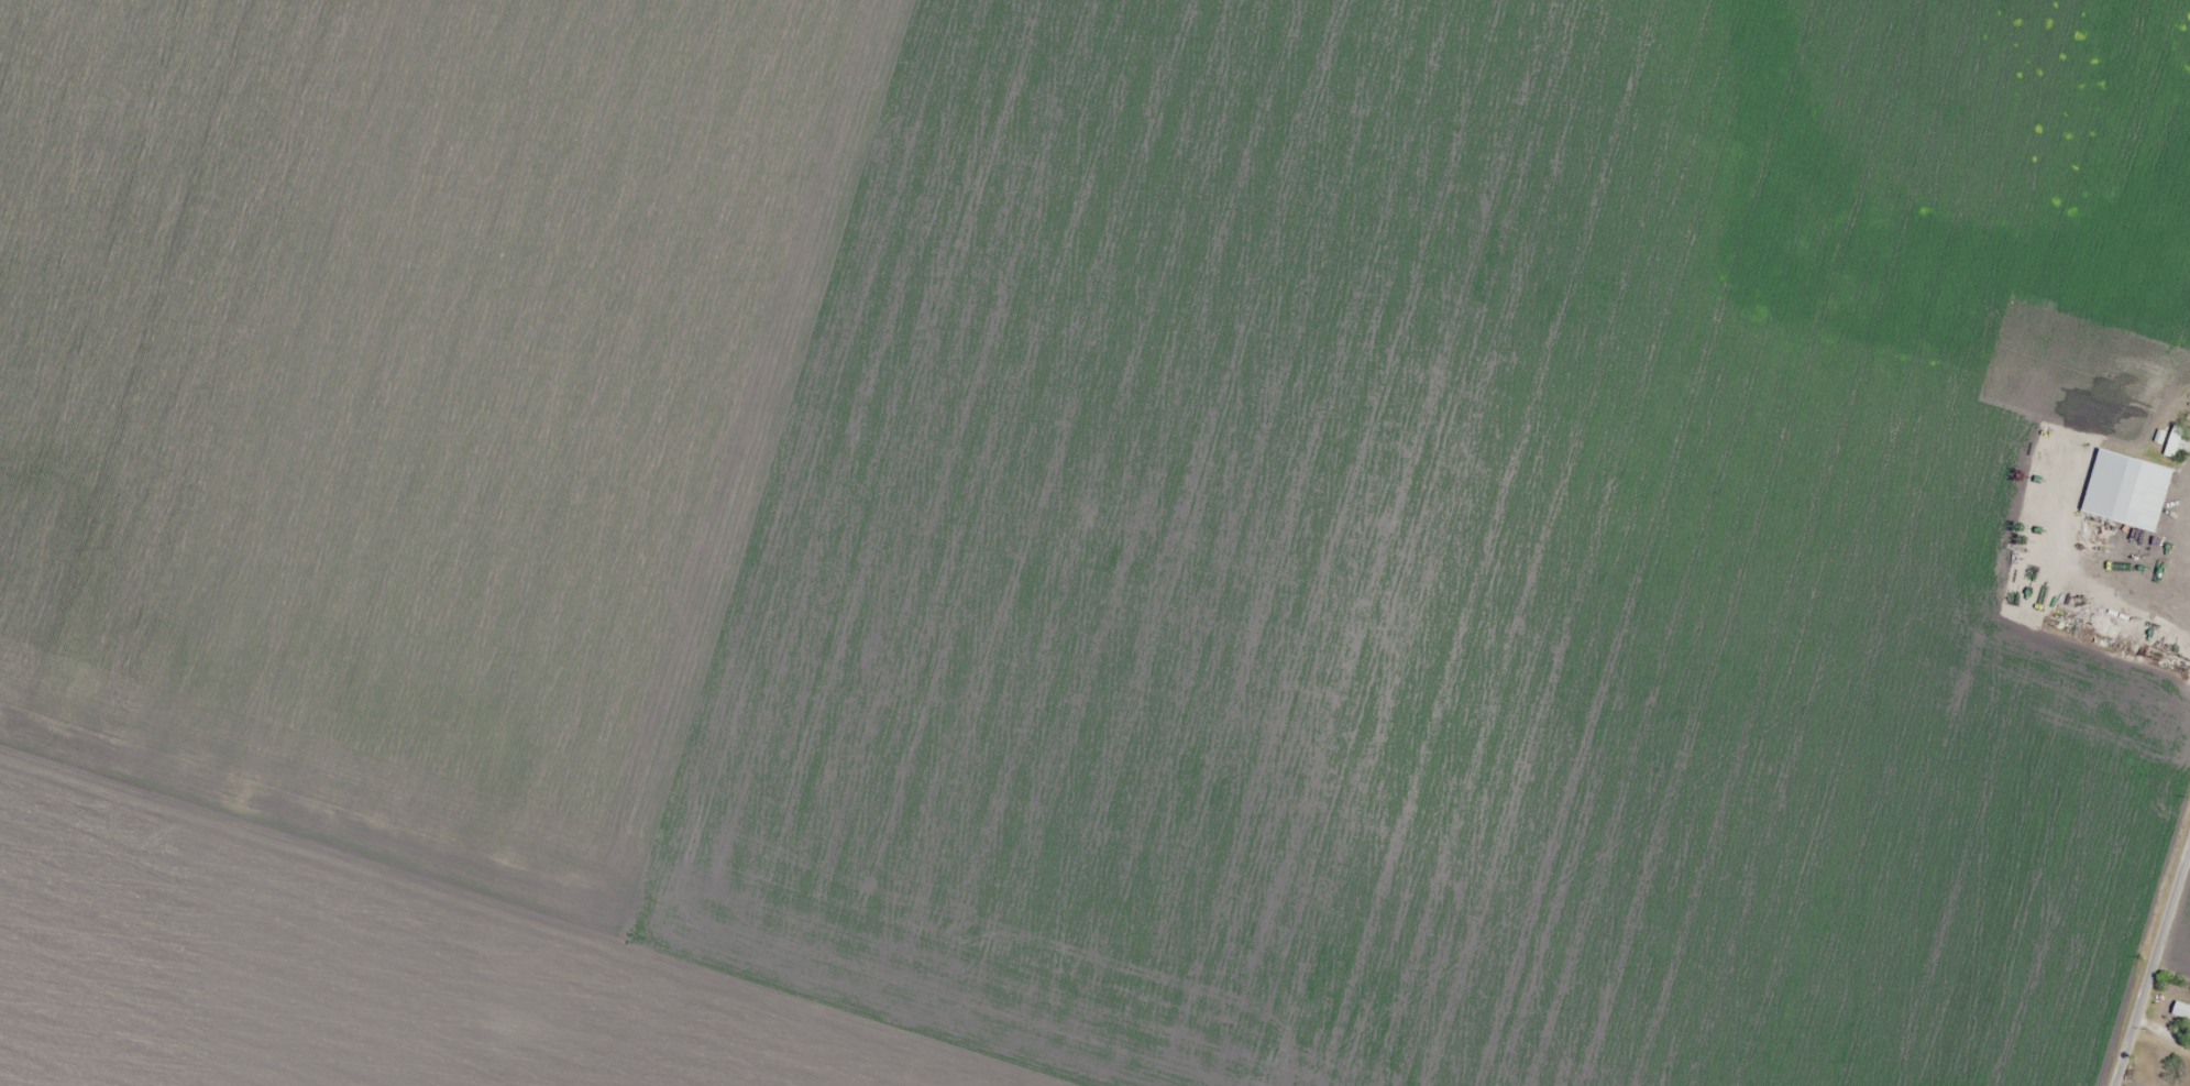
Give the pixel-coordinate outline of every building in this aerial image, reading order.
[(2182,431),(2173,426),(2160,454),(2170,458),(2182,431)] [(2103,449),(2178,471),(2160,533),(2086,511),(2103,449)]
